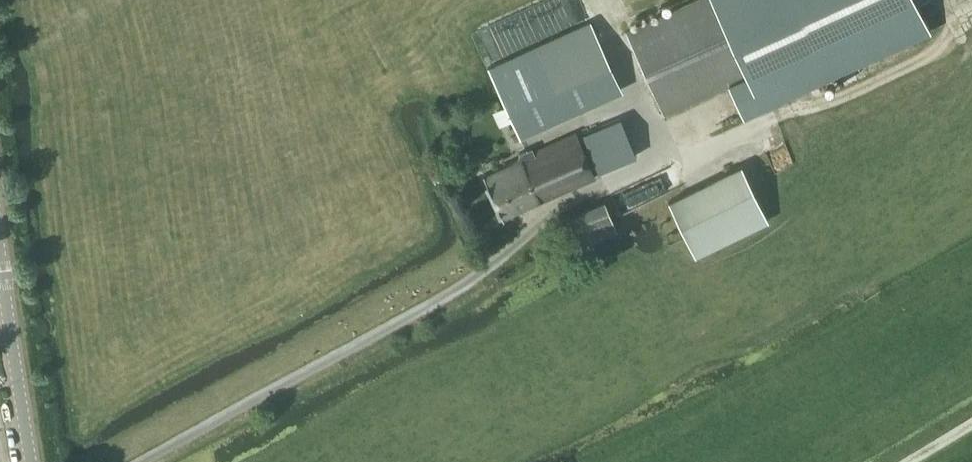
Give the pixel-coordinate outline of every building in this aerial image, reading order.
[(663,114),(728,85),(741,114),(930,28),(917,0),(698,0),(626,33),(663,114)] [(517,134),(620,87),(590,22),(488,68),(517,134)] [(519,159),(483,175),(502,218),(519,211),(524,213),(531,210),(532,205),(593,177),(574,134),(534,152),(532,147),(519,153),(517,157),(519,159)] [(667,201),(694,257),(768,221),(741,166),(667,201)]
